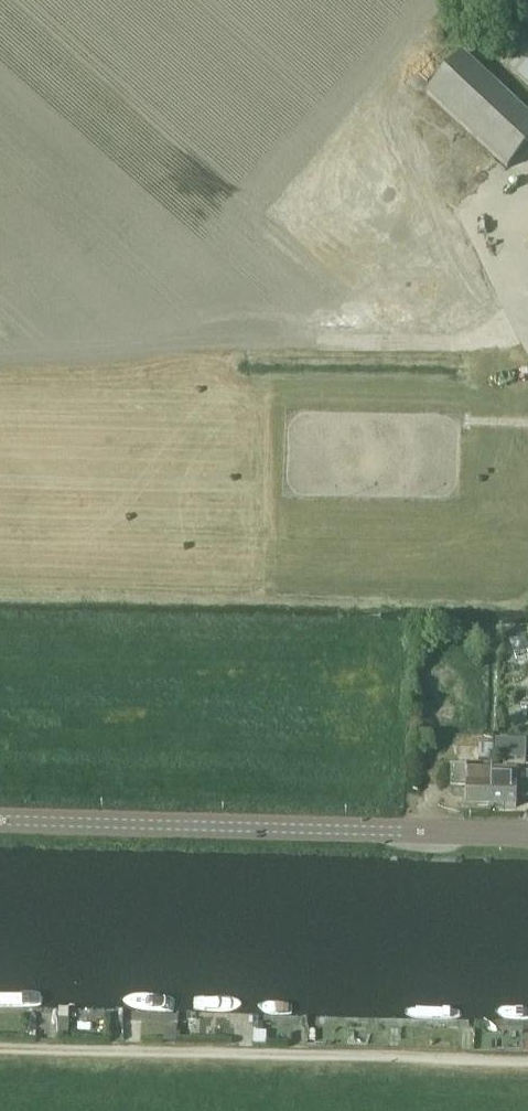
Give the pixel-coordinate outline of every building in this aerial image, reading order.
[(520,33),(527,40),(527,24),(520,33)] [(512,69),(527,84),(527,52),(512,69)] [(527,146),(527,115),(463,55),(428,93),(509,167),(527,146)] [(435,717),(436,706),(422,705),(420,716),(435,717)] [(525,759),(526,742),(496,741),(495,758),(525,759)] [(493,759),(494,745),(458,745),(457,759),(493,759)] [(492,771),(467,771),(467,766),(452,766),(451,787),(467,788),(466,805),(492,805),(492,771)] [(492,771),(492,805),(517,806),(518,797),(527,797),(527,773),(518,773),(518,772),(492,771)] [(69,1019),(59,1019),(58,1035),(69,1036),(69,1019)]
